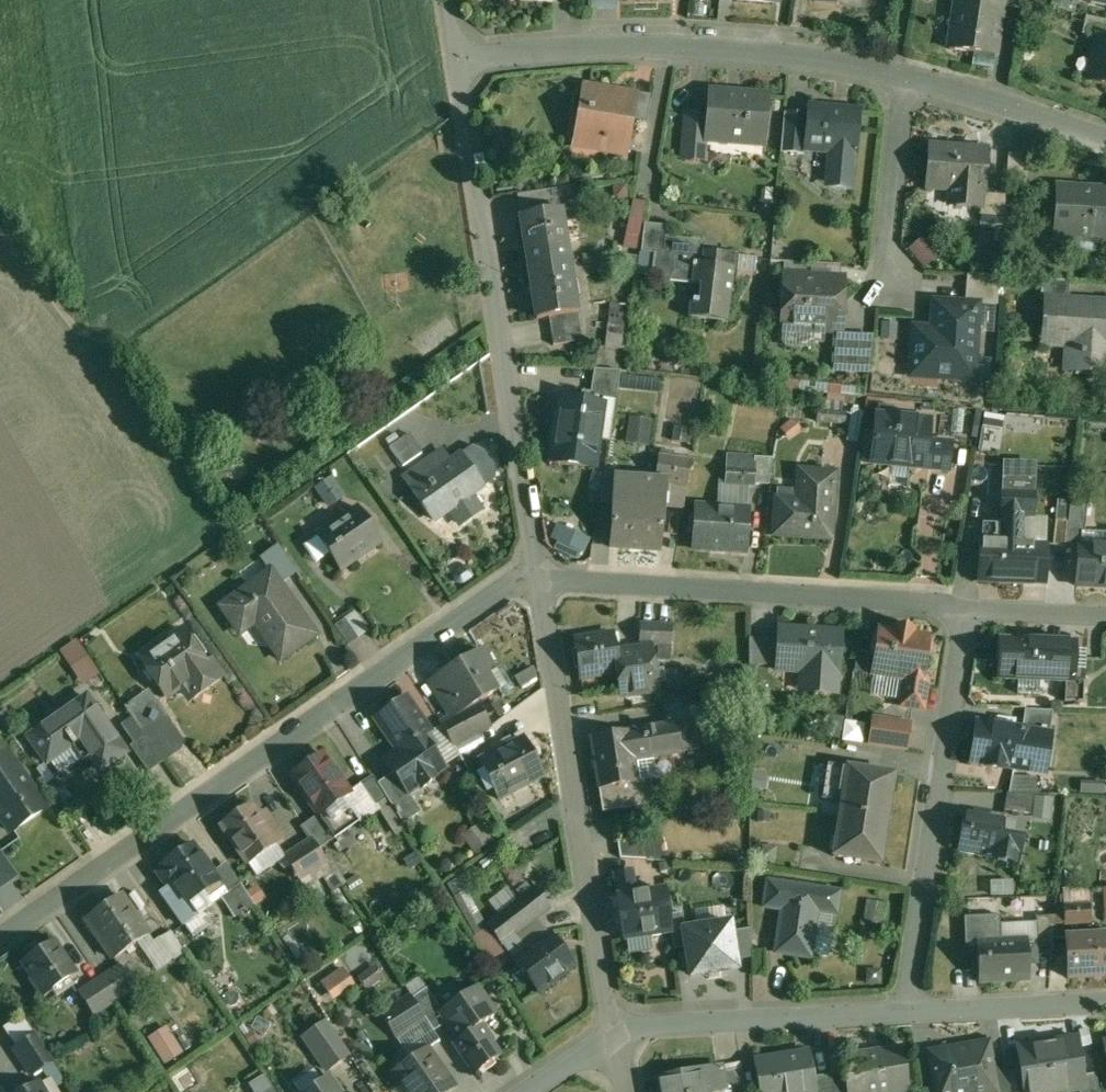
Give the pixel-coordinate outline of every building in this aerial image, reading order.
[(593,10),(617,9),(617,0),(593,0),(593,10)] [(816,2),(859,9),(859,8),(853,7),(854,0),(816,0),(816,2)] [(951,49),(996,55),(1003,6),(1004,0),(958,0),(951,49)] [(1003,6),(1020,8),(1021,0),(1004,0),(1003,6)] [(1087,17),(1083,35),(1098,38),(1098,37),(1105,39),(1105,21),(1087,17)] [(1098,37),(1098,38),(1088,82),(1105,86),(1105,39),(1098,37)] [(632,98),(588,90),(579,139),(604,143),(603,149),(624,152),(630,120),(632,98)] [(652,95),(634,91),(632,98),(630,120),(647,123),(652,95)] [(768,96),(710,92),(708,116),(706,139),(707,139),(764,143),(768,96)] [(861,112),(809,107),(808,115),(805,150),(830,152),(828,176),(830,176),(829,183),(836,186),(843,186),(850,185),(851,178),(852,178),(854,154),(857,154),(861,112)] [(808,115),(785,113),(781,153),(804,155),(805,150),(808,115)] [(708,116),(688,114),(686,143),(707,144),(707,139),(706,139),(708,116)] [(989,149),(930,145),(927,189),(957,191),(956,207),(981,208),(982,208),(983,197),(983,193),(985,193),(989,149)] [(1025,155),(1009,154),(1007,181),(1023,182),(1025,155)] [(577,186),(561,189),(563,205),(580,202),(577,186)] [(1077,192),(1077,188),(1056,187),(1053,238),(1054,238),(1054,233),(1091,236),(1091,241),(1105,242),(1105,194),(1077,192)] [(561,189),(517,195),(520,212),(563,205),(561,189)] [(1005,198),(983,197),(982,208),(981,208),(980,225),(1003,227),(1005,198)] [(561,211),(520,217),(520,218),(521,218),(529,268),(568,262),(560,212),(561,212),(561,211)] [(668,227),(645,225),(642,253),(654,255),(665,256),(667,238),(668,227)] [(739,254),(699,249),(700,242),(667,238),(665,256),(654,255),(652,279),(707,286),(705,303),(691,301),(689,318),(728,322),(732,289),(735,290),(739,254)] [(929,268),(943,257),(929,238),(914,249),(929,268)] [(568,262),(529,268),(537,318),(536,319),(537,320),(548,318),(577,313),(577,312),(568,262)] [(1000,276),(971,275),(969,304),(979,304),(979,301),(986,301),(986,300),(998,301),(1000,276)] [(839,280),(784,277),(782,328),(837,330),(839,280)] [(1070,281),(1042,279),(1040,301),(1044,301),(1044,298),(1069,300),(1070,281)] [(1044,298),(1044,301),(1041,344),(1062,346),(1062,338),(1085,339),(1084,350),(1080,350),(1080,354),(1068,354),(1067,372),(1105,375),(1105,302),(1069,300),(1044,298)] [(629,304),(610,302),(605,347),(630,350),(633,326),(627,325),(629,304)] [(969,304),(935,302),(933,329),(914,328),(911,376),(913,376),(914,369),(938,371),(937,377),(974,379),(979,304),(969,304)] [(577,313),(548,318),(554,346),(582,341),(577,313)] [(873,337),(835,335),(834,365),(869,367),(873,337)] [(799,380),(785,379),(784,390),(799,391),(800,380),(799,380)] [(841,385),(830,384),(829,394),(840,395),(841,385)] [(603,405),(561,399),(552,462),(593,469),(603,405)] [(864,411),(852,409),(847,440),(859,442),(864,411)] [(986,443),(1001,445),(1005,415),(990,413),(986,443)] [(930,420),(878,414),(873,463),(894,465),(895,457),(932,461),(934,443),(928,442),(930,420)] [(654,445),(657,418),(633,416),(631,443),(654,445)] [(392,448),(408,468),(428,451),(412,431),(392,448)] [(951,444),(934,443),(932,461),(931,469),(948,471),(951,444)] [(419,487),(414,490),(435,519),(484,486),(463,456),(438,474),(419,487)] [(691,462),(659,456),(656,480),(655,481),(666,482),(666,483),(687,486),(691,462)] [(429,461),(410,474),(419,487),(438,474),(429,461)] [(1037,466),(1004,465),(1003,492),(1035,493),(1037,466)] [(754,469),(727,468),(726,484),(753,485),(754,469)] [(619,470),(606,469),(601,503),(614,504),(616,504),(617,478),(619,478),(619,470)] [(835,474),(800,472),(798,504),(776,503),(774,536),(776,536),(776,533),(799,534),(798,537),(831,539),(835,474)] [(338,476),(320,487),(335,509),(352,497),(338,476)] [(656,480),(647,479),(647,480),(619,478),(617,478),(616,504),(614,504),(611,547),(612,547),(613,547),(638,548),(638,549),(660,551),(666,483),(656,481),(655,481),(656,480)] [(1003,492),(1002,492),(1001,516),(1002,515),(1002,514),(1023,515),(1023,516),(1034,517),(1035,493),(1003,492)] [(748,511),(696,508),(696,507),(695,507),(692,549),(694,549),(694,548),(746,552),(747,552),(750,510),(748,510),(748,511)] [(360,508),(305,546),(317,562),(329,553),(341,569),(382,541),(360,508)] [(1023,515),(1002,514),(1002,515),(1001,543),(981,542),(979,582),(998,583),(1046,585),(1048,544),(1022,543),(1023,516),(1023,515)] [(1069,521),(1056,520),(1053,546),(1066,548),(1069,521)] [(1083,523),(1069,521),(1066,548),(1078,549),(1078,548),(1082,548),(1083,523)] [(586,561),(597,537),(568,524),(557,548),(586,561)] [(298,573),(279,546),(261,559),(270,572),(271,571),(281,585),(298,573)] [(1082,548),(1078,548),(1078,549),(1076,586),(1105,587),(1105,549),(1082,548)] [(281,585),(271,571),(270,572),(222,607),(237,629),(257,616),(275,641),(270,644),(281,660),(316,635),(281,585)] [(345,618),(335,625),(349,645),(359,638),(345,618)] [(672,626),(641,624),(640,644),(671,646),(672,626)] [(912,630),(897,627),(896,633),(880,630),(873,636),(871,651),(880,663),(878,675),(906,680),(902,706),(923,709),(927,681),(922,680),(925,657),(931,652),(933,644),(928,638),(911,635),(912,630)] [(814,630),(780,628),(779,640),(778,666),(777,670),(815,672),(814,692),(837,694),(841,635),(814,634),(814,630)] [(184,630),(141,661),(166,697),(186,683),(183,678),(192,672),(203,687),(219,676),(221,679),(223,678),(210,660),(207,663),(184,630)] [(651,648),(616,653),(613,633),(575,639),(581,679),(584,679),(584,676),(617,671),(617,673),(618,673),(622,695),(658,690),(651,648)] [(779,640),(750,638),(750,664),(778,666),(779,640)] [(68,648),(86,684),(104,675),(86,639),(68,648)] [(1086,649),(1052,647),(1052,643),(1033,642),(1033,641),(1019,640),(1019,642),(1001,641),(1001,647),(997,647),(996,663),(1000,664),(1000,679),(1067,682),(1068,674),(1085,675),(1086,649)] [(483,649),(430,680),(452,717),(470,707),(500,690),(490,674),(496,671),(483,649)] [(1085,675),(1068,674),(1067,682),(1066,702),(1084,703),(1085,675)] [(431,732),(406,696),(375,718),(399,752),(385,762),(393,773),(407,793),(409,793),(419,785),(422,789),(436,780),(433,776),(445,767),(432,749),(438,746),(429,733),(431,732)] [(124,755),(86,700),(31,739),(47,762),(50,760),(48,756),(69,741),(72,745),(80,739),(102,771),(124,755)] [(157,702),(144,710),(160,734),(173,725),(157,702)] [(452,717),(440,723),(454,746),(491,727),(479,703),(470,707),(452,717)] [(846,739),(850,717),(832,714),(828,736),(846,739)] [(164,762),(134,718),(123,726),(134,743),(131,746),(149,773),(164,762)] [(911,725),(872,719),(869,745),(908,751),(911,725)] [(677,725),(632,732),(636,759),(682,752),(677,725)] [(1023,731),(978,725),(973,762),(1017,769),(1023,731)] [(632,731),(592,737),(604,811),(656,803),(652,779),(640,781),(636,759),(632,732),(632,731)] [(525,739),(514,744),(515,746),(499,755),(498,753),(480,762),(499,799),(544,776),(525,739)] [(805,751),(783,748),(782,760),(803,762),(805,751)] [(351,793),(324,754),(292,776),(319,815),(335,839),(359,822),(342,799),(351,793)] [(7,755),(0,760),(0,809),(2,812),(0,813),(0,817),(12,833),(45,808),(7,755)] [(895,775),(828,764),(822,799),(842,802),(833,856),(881,864),(895,775)] [(393,773),(378,783),(388,799),(404,824),(422,812),(409,793),(407,793),(393,773)] [(373,776),(360,784),(374,807),(388,799),(378,783),(373,776)] [(267,827),(251,804),(221,826),(248,865),(284,840),(273,823),(267,827)] [(335,839),(319,815),(304,825),(313,839),(320,849),(335,839)] [(1005,821),(965,815),(960,850),(980,853),(979,854),(1000,857),(1005,821)] [(527,840),(553,834),(549,818),(523,824),(527,840)] [(467,836),(479,853),(497,840),(486,823),(467,836)] [(669,836),(625,839),(626,860),(670,858),(669,836)] [(313,839),(285,857),(296,875),(294,876),(295,878),(297,877),(299,879),(327,861),(320,849),(313,839)] [(194,844),(162,866),(163,868),(156,873),(167,888),(161,892),(185,926),(212,907),(202,894),(220,881),(194,844)] [(0,858),(0,889),(15,879),(0,858)] [(633,870),(614,873),(618,898),(637,895),(633,870)] [(1020,895),(1020,881),(998,880),(998,894),(1020,895)] [(839,893),(768,882),(764,907),(766,907),(766,902),(783,904),(779,937),(785,938),(783,954),(810,958),(811,955),(829,957),(835,913),(837,914),(839,893)] [(241,883),(220,896),(235,918),(255,905),(241,883)] [(536,887),(488,925),(516,961),(550,934),(537,917),(551,906),(536,887)] [(618,898),(617,898),(624,940),(651,935),(651,936),(671,933),(665,891),(637,895),(618,898)] [(121,895),(87,919),(114,959),(149,935),(121,895)] [(872,900),(870,914),(889,917),(891,903),(872,900)] [(688,972),(741,964),(734,910),(680,918),(688,972)] [(1100,932),(1100,915),(1078,915),(1079,932),(1100,932)] [(1029,941),(1004,942),(1003,916),(966,918),(968,945),(980,944),(982,983),(1031,980),(1029,941)] [(1056,916),(1035,917),(1036,945),(1053,945),(1056,916)] [(186,952),(171,931),(161,938),(175,960),(186,952)] [(575,964),(551,934),(550,934),(516,961),(539,992),(575,964)] [(1066,939),(1068,976),(1105,975),(1105,937),(1066,939)] [(54,941),(23,963),(33,978),(32,980),(43,997),(57,987),(61,994),(73,986),(69,979),(77,974),(54,941)] [(120,966),(101,979),(115,1001),(135,988),(120,966)] [(326,980),(337,999),(361,986),(351,967),(326,980)] [(101,979),(80,993),(94,1015),(115,1001),(101,979)] [(442,1010),(439,1012),(446,1022),(458,1039),(454,1041),(455,1041),(454,1042),(475,1073),(501,1055),(492,1042),(494,1040),(482,1024),(498,1013),(479,985),(442,1010)] [(442,1010),(427,988),(414,997),(434,1030),(446,1022),(439,1012),(442,1010)] [(414,997),(412,995),(382,1014),(411,1060),(427,1048),(428,1049),(441,1040),(434,1030),(414,997)] [(175,1026),(154,1036),(168,1064),(189,1055),(175,1026)] [(37,1034),(15,1048),(32,1074),(54,1059),(37,1034)] [(1043,1043),(1043,1045),(1019,1049),(1019,1047),(1017,1047),(1024,1091),(1026,1091),(1026,1089),(1050,1086),(1051,1091),(1079,1088),(1085,1087),(1083,1075),(1077,1038),(1043,1043)] [(343,1041),(322,1054),(334,1075),(355,1062),(343,1041)] [(948,1051),(948,1049),(929,1053),(935,1087),(936,1091),(998,1091),(994,1068),(990,1042),(970,1046),(970,1047),(948,1051)] [(842,1057),(846,1081),(847,1091),(903,1091),(909,1091),(902,1047),(842,1057)] [(395,1071),(410,1091),(447,1091),(455,1087),(428,1049),(427,1048),(411,1060),(395,1071)] [(755,1061),(760,1091),(816,1091),(814,1076),(810,1052),(755,1061)] [(660,1077),(663,1091),(706,1091),(724,1089),(720,1066),(660,1077)] [(994,1068),(998,1091),(1011,1091),(1007,1066),(994,1068)] [(727,1071),(731,1091),(746,1091),(743,1068),(727,1071)] [(1083,1075),(1085,1087),(1079,1088),(1080,1091),(1100,1091),(1096,1073),(1083,1075)] [(814,1076),(816,1091),(835,1091),(833,1082),(832,1074),(814,1076)] [(833,1082),(835,1091),(847,1091),(846,1081),(833,1082)] [(24,1091),(45,1091),(40,1083),(24,1091)]
